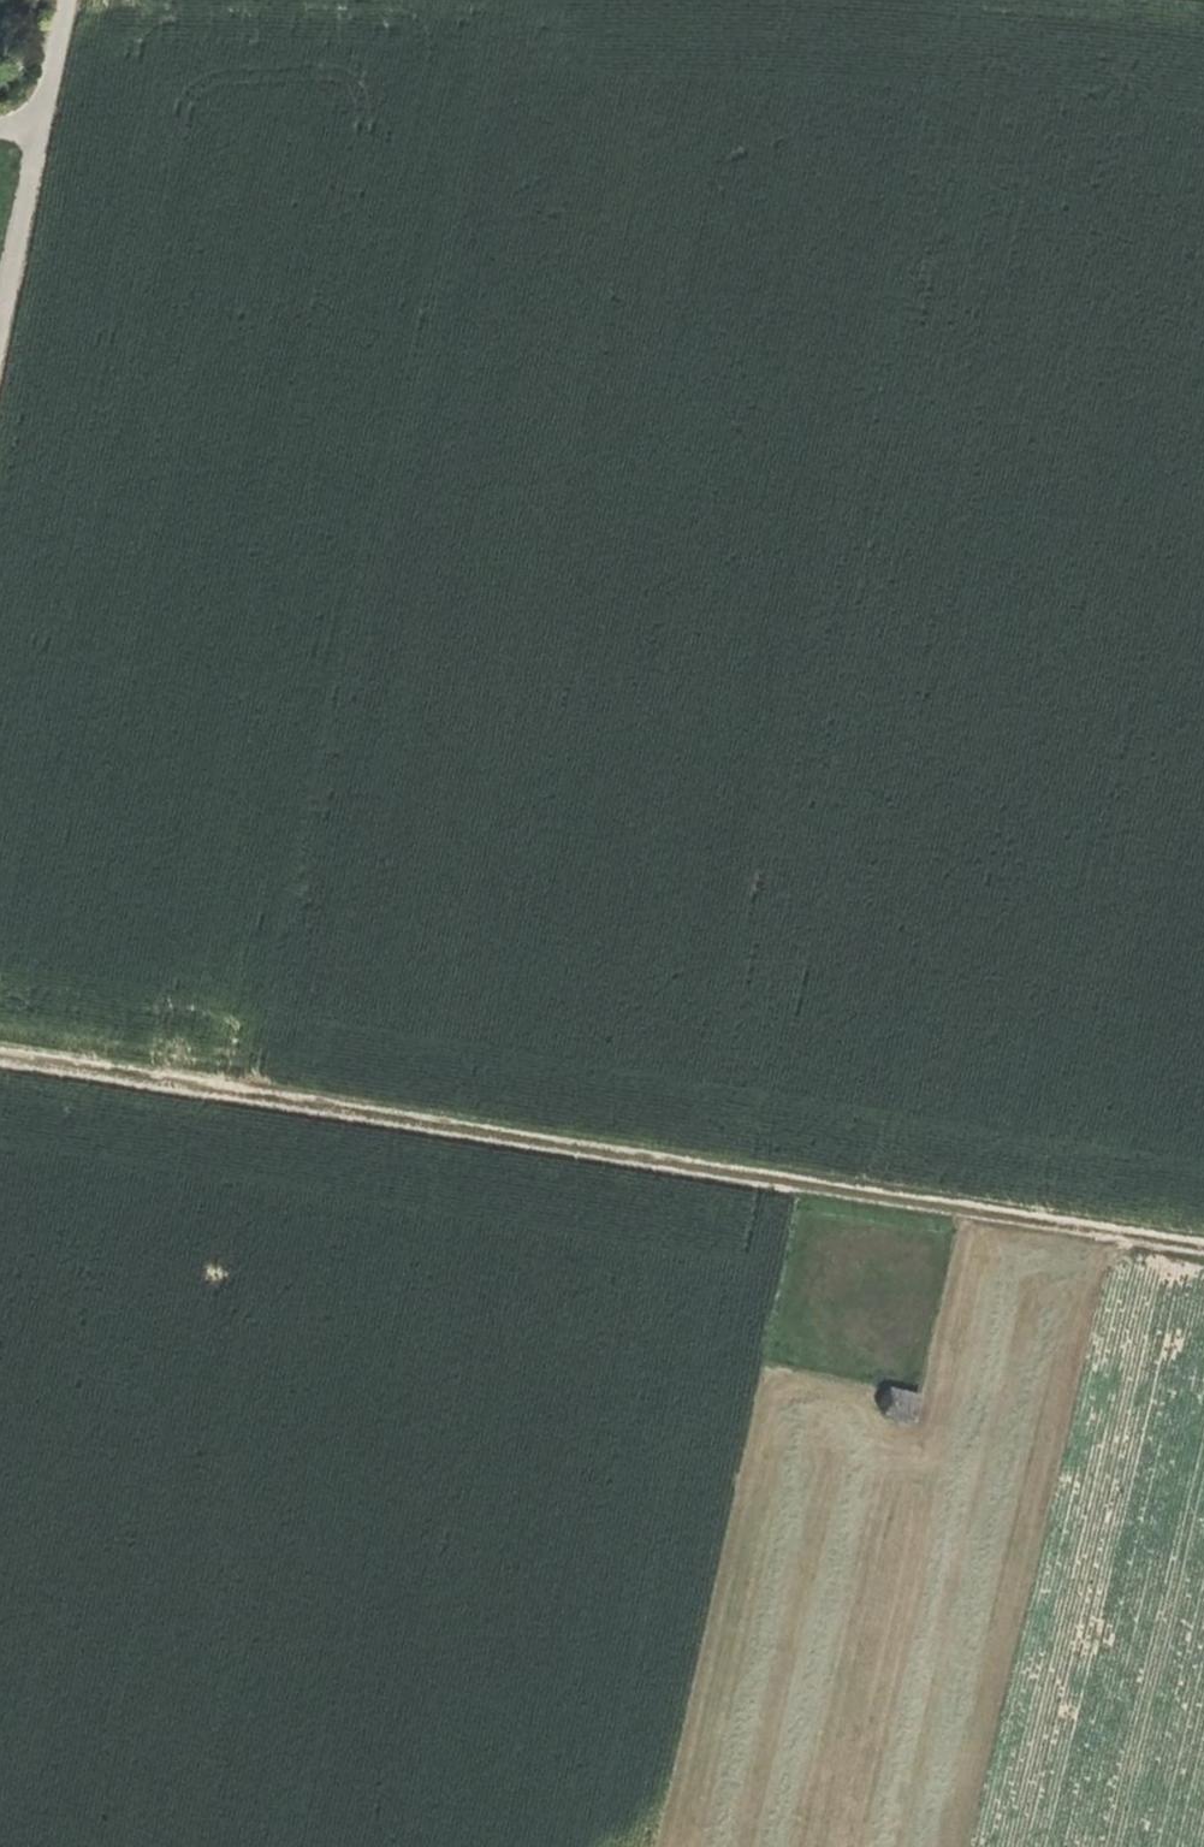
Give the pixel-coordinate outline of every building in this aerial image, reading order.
[(913,1424),(920,1399),(891,1391),(884,1417),(913,1424)]
